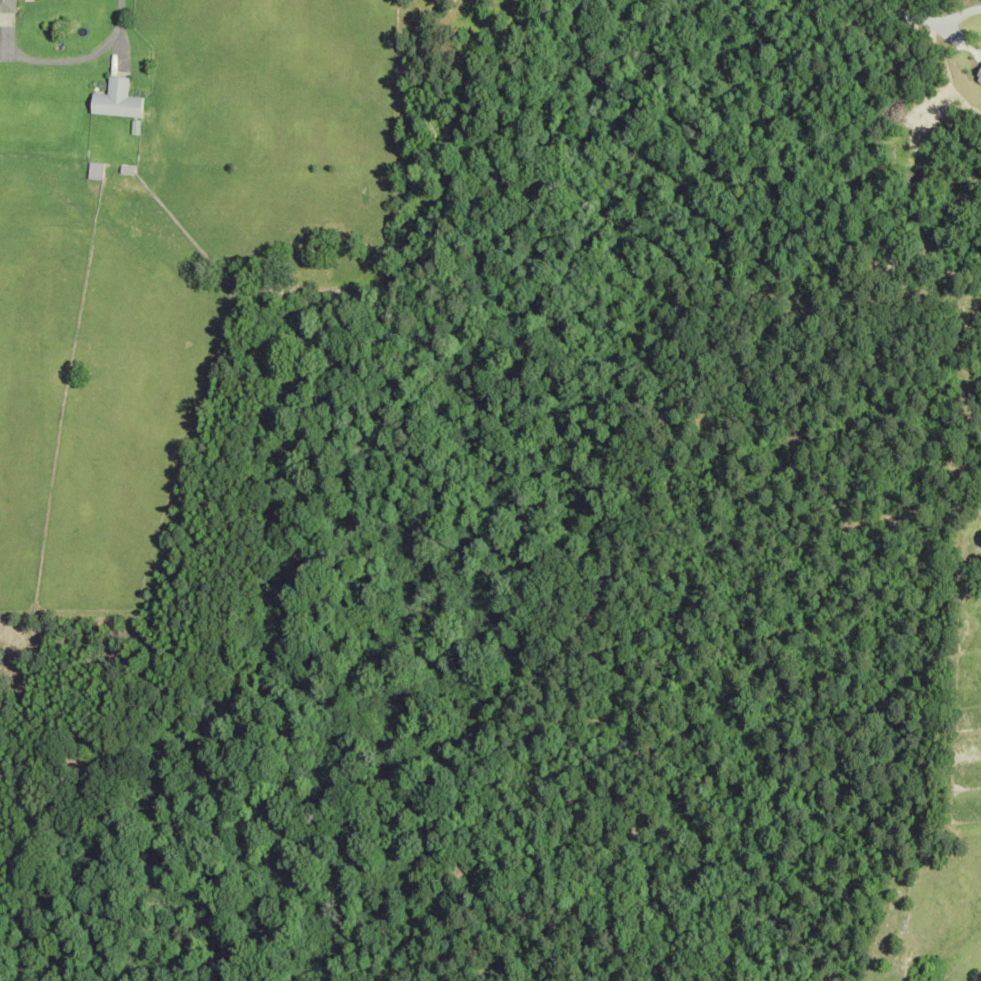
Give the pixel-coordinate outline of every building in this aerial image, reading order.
[(13,12),(13,0),(0,0),(0,12),(13,12)] [(127,78),(107,77),(106,94),(90,93),(89,114),(140,116),(141,97),(126,96),(127,78)]
